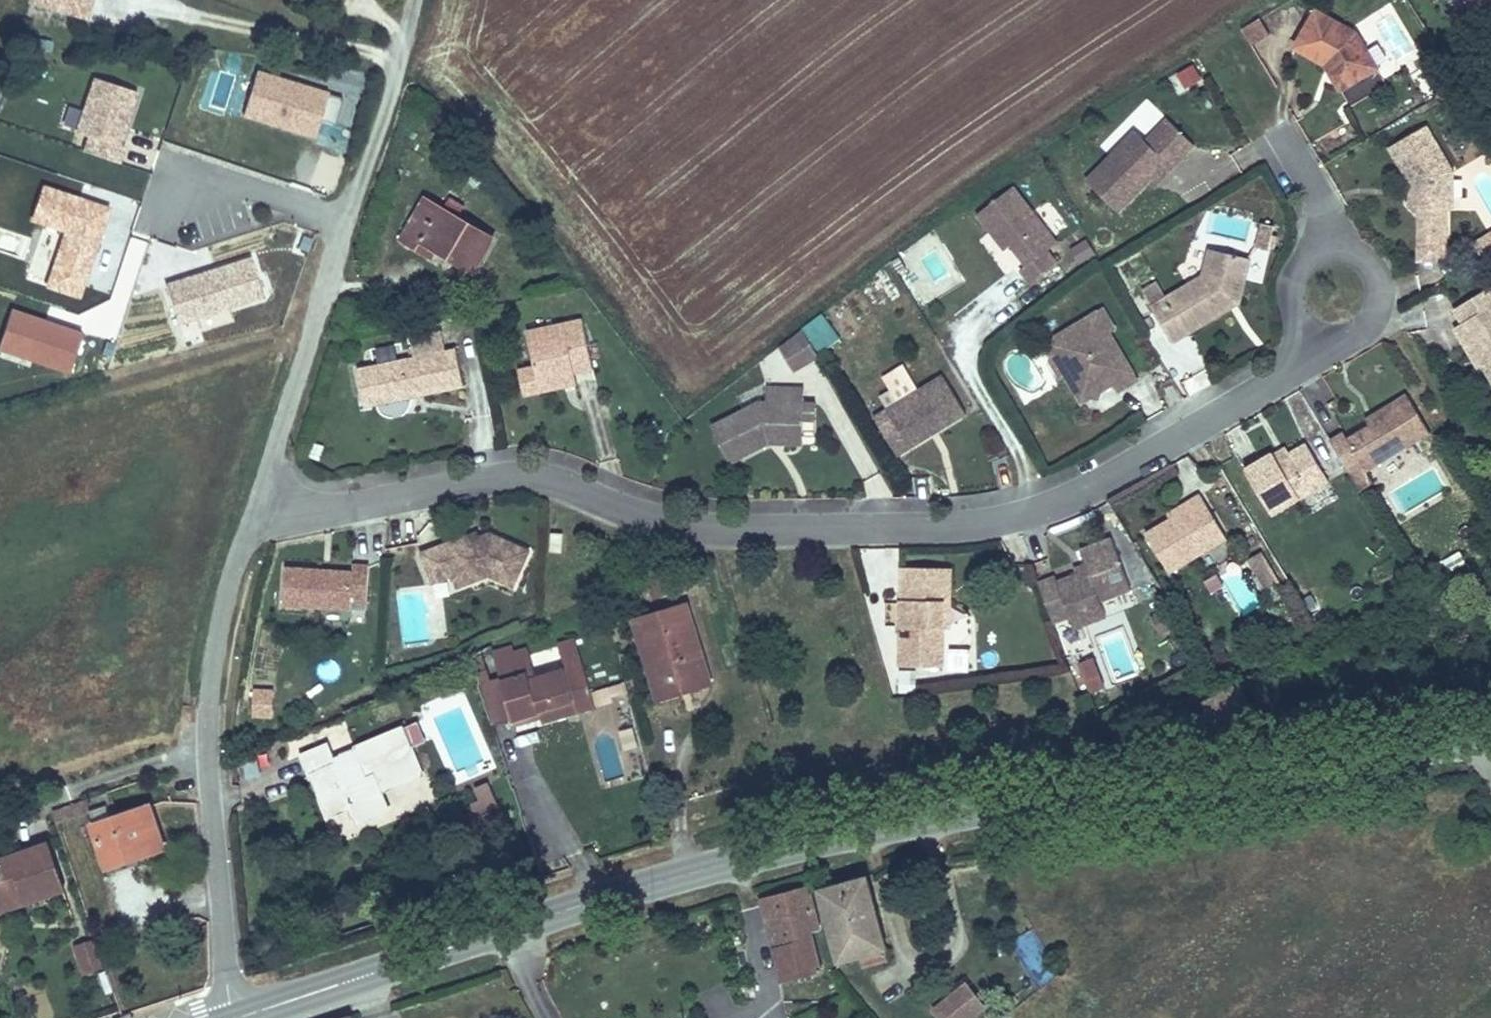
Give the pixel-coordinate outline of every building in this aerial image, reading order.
[(92,0),(27,0),(26,4),(86,20),(92,0)] [(1379,64),(1359,31),(1311,9),(1292,51),(1322,64),(1338,89),(1379,64)] [(1261,17),(1241,24),(1248,44),(1268,38),(1261,17)] [(1175,71),(1183,88),(1201,80),(1193,63),(1175,71)] [(327,91),(255,69),(241,116),(313,138),(327,91)] [(124,147),(119,145),(137,91),(91,76),(72,132),(84,136),(80,150),(119,162),(124,147)] [(1143,137),(1162,117),(1146,102),(1126,121),(1143,137)] [(1152,188),(1193,143),(1165,117),(1144,139),(1134,129),(1083,185),(1116,214),(1146,182),(1152,188)] [(1450,172),(1427,129),(1386,152),(1407,188),(1402,214),(1408,216),(1407,237),(1440,240),(1442,213),(1448,210),(1450,172)] [(309,186),(336,193),(345,158),(319,151),(309,186)] [(78,299),(109,206),(40,184),(28,222),(62,233),(44,288),(78,299)] [(975,215),(996,241),(1002,235),(1010,244),(1027,267),(1021,273),(1029,284),(1056,263),(1047,251),(1057,243),(1012,185),(975,215)] [(473,271),(493,239),(424,197),(397,241),(428,260),(435,248),(473,271)] [(1250,246),(1268,249),(1273,225),(1255,221),(1250,246)] [(1476,256),(1490,247),(1490,226),(1467,241),(1476,256)] [(1002,235),(996,241),(1003,250),(1010,244),(1002,235)] [(1438,267),(1440,240),(1407,237),(1405,265),(1438,267)] [(1238,305),(1251,258),(1210,247),(1201,276),(1153,303),(1175,341),(1238,305)] [(263,297),(249,255),(165,282),(178,323),(263,297)] [(1490,303),(1490,293),(1487,286),(1449,310),(1458,324),(1490,303)] [(1458,324),(1451,328),(1473,365),(1478,361),(1490,381),(1490,303),(1458,324)] [(83,332),(10,308),(0,338),(0,351),(68,374),(83,332)] [(1044,336),(1039,350),(1059,355),(1056,371),(1073,402),(1104,385),(1109,389),(1126,378),(1110,351),(1112,343),(1091,309),(1044,336)] [(825,313),(806,322),(819,351),(838,342),(825,313)] [(525,324),(533,361),(538,384),(561,381),(560,372),(575,369),(590,364),(580,314),(525,324)] [(455,348),(445,350),(441,329),(408,336),(412,357),(397,359),(379,363),(357,368),(363,394),(379,390),(382,403),(463,387),(455,348)] [(817,357),(801,331),(779,348),(793,371),(817,357)] [(379,363),(397,359),(394,345),(376,349),(379,363)] [(1059,355),(1039,350),(1036,360),(1046,376),(1056,371),(1059,355)] [(538,384),(533,361),(519,363),(523,386),(538,384)] [(577,379),(575,369),(560,372),(561,381),(577,379)] [(965,414),(942,378),(873,420),(895,457),(965,414)] [(732,454),(768,436),(771,429),(802,431),(803,414),(804,400),(805,385),(766,383),(765,397),(752,398),(713,418),(732,454)] [(379,390),(363,394),(365,407),(382,403),(379,390)] [(1320,441),(1342,478),(1358,469),(1361,473),(1422,435),(1397,396),(1359,418),(1362,423),(1339,438),(1335,434),(1320,441)] [(815,401),(804,400),(803,414),(814,414),(815,401)] [(771,429),(768,436),(801,440),(802,431),(771,429)] [(1317,485),(1295,447),(1274,460),(1270,453),(1235,475),(1261,518),(1317,485)] [(1224,537),(1200,499),(1167,519),(1167,526),(1144,539),(1165,574),(1224,537)] [(515,590),(533,549),(488,530),(473,531),(419,552),(430,582),(449,575),(455,591),(488,578),(515,590)] [(1056,576),(1042,581),(1057,625),(1072,620),(1075,630),(1097,621),(1091,606),(1104,601),(1130,592),(1112,540),(1081,550),(1088,570),(1058,580),(1056,576)] [(359,597),(361,557),(347,556),(344,564),(282,561),(281,601),(345,603),(345,598),(359,597)] [(938,631),(940,571),(892,569),(891,569),(891,585),(922,586),(932,599),(932,630),(938,631)] [(932,630),(932,599),(922,586),(891,585),(888,666),(931,667),(932,630)] [(711,681),(690,593),(635,606),(657,693),(711,681)] [(1110,616),(1104,601),(1091,606),(1097,621),(1110,616)] [(1182,641),(1164,612),(1141,623),(1156,653),(1182,641)] [(591,699),(575,627),(555,632),(561,659),(537,664),(529,631),(496,639),(502,667),(513,707),(516,717),(591,699)] [(949,648),(948,673),(969,674),(970,648),(949,648)] [(1096,656),(1078,660),(1086,692),(1103,688),(1096,656)] [(491,714),(513,707),(502,667),(481,672),(491,714)] [(898,692),(912,694),(914,671),(900,669),(898,692)] [(898,690),(897,674),(889,674),(889,690),(898,690)] [(424,742),(416,722),(402,728),(411,748),(424,742)] [(411,748),(402,728),(352,751),(357,761),(334,770),(325,748),(300,759),(327,819),(350,808),(360,827),(389,814),(380,793),(423,774),(411,748)] [(239,760),(244,779),(260,775),(255,756),(239,760)] [(431,816),(438,833),(497,807),(486,781),(473,787),(477,798),(464,804),(431,816)] [(111,794),(57,813),(63,829),(92,819),(110,870),(134,862),(132,855),(166,843),(153,808),(120,820),(111,794)] [(487,822),(501,817),(497,807),(483,813),(487,822)] [(26,904),(63,892),(46,843),(0,859),(0,898),(22,891),(26,904)] [(889,949),(871,875),(822,887),(840,961),(862,955),(865,965),(888,959),(886,949),(889,949)] [(821,928),(811,883),(766,894),(786,979),(822,970),(822,969),(813,930),(821,928)] [(26,904),(22,891),(0,898),(0,913),(26,904)] [(89,966),(81,942),(78,943),(67,947),(75,971),(89,966)] [(975,994),(940,1017),(941,1017),(988,1017),(990,1017),(975,994)]
